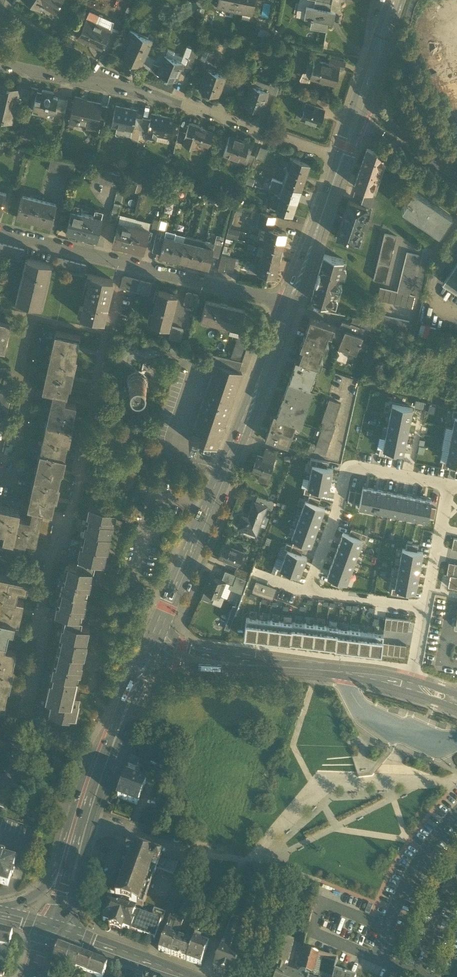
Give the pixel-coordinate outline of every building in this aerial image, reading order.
[(40,10),(42,6),(44,4),(43,3),(45,2),(55,9),(57,5),(58,5),(59,3),(60,4),(61,2),(60,2),(61,0),(25,0),(40,10)] [(234,11),(236,0),(218,0),(217,7),(234,11)] [(234,11),(242,12),(252,14),(255,0),(236,0),(234,11)] [(314,6),(330,9),(332,2),(322,0),(315,0),(314,6)] [(52,13),(55,9),(45,2),(43,3),(44,4),(42,6),(52,13)] [(304,17),(312,18),(314,6),(306,5),(304,17)] [(328,21),(330,9),(314,6),(312,18),(310,27),(326,30),(328,21)] [(89,11),(86,19),(111,30),(114,22),(89,11)] [(251,21),(252,14),(242,12),(241,19),(251,21)] [(103,47),(111,30),(86,19),(77,38),(92,44),(93,42),(103,47)] [(269,30),(258,28),(257,35),(267,37),(269,30)] [(103,47),(110,50),(119,33),(111,30),(103,47)] [(122,58),(141,66),(141,65),(146,54),(150,45),(145,43),(148,38),(130,30),(126,40),(133,43),(130,50),(126,49),(122,58)] [(183,64),(193,67),(197,49),(187,46),(181,61),(183,62),(183,64)] [(200,59),(205,61),(208,54),(203,51),(200,59)] [(141,65),(150,69),(155,58),(146,54),(141,65)] [(167,77),(177,80),(183,64),(183,62),(181,61),(164,55),(158,73),(165,76),(165,77),(167,78),(167,77)] [(339,68),(344,69),(346,61),(333,59),(332,64),(332,65),(339,67),(339,68)] [(314,60),(313,63),(311,73),(310,76),(323,80),(335,84),(339,68),(339,67),(332,65),(332,64),(314,60)] [(305,71),(311,73),(313,63),(308,61),(305,71)] [(230,81),(237,84),(242,72),(234,69),(230,81)] [(200,89),(218,95),(225,75),(216,72),(215,75),(206,72),(200,89)] [(252,79),(250,85),(262,89),(264,83),(252,79)] [(267,92),(276,95),(279,85),(270,82),(269,85),(267,91),(268,91),(267,92)] [(11,122),(17,98),(19,88),(18,88),(10,86),(10,85),(7,84),(7,85),(0,84),(0,117),(1,117),(1,118),(3,119),(4,118),(10,119),(10,122),(11,122)] [(267,91),(262,89),(250,85),(244,104),(261,110),(267,92),(268,91),(267,91)] [(17,98),(28,101),(31,89),(18,86),(18,88),(19,88),(17,98)] [(37,114),(46,116),(46,113),(53,115),(54,109),(57,97),(53,96),(53,92),(42,90),(41,91),(41,93),(36,92),(32,110),(38,111),(37,114)] [(298,97),(315,103),(317,98),(300,92),(298,97)] [(79,119),(87,123),(92,123),(94,118),(94,116),(98,117),(101,104),(101,103),(82,99),(83,98),(75,96),(69,120),(74,121),(79,119)] [(54,109),(65,111),(68,100),(57,97),(54,109)] [(300,118),(318,124),(324,108),(305,102),(300,118)] [(100,117),(105,118),(108,105),(101,104),(98,117),(100,117)] [(131,129),(132,129),(135,118),(137,110),(116,105),(112,125),(117,126),(131,129)] [(148,131),(149,131),(157,133),(170,135),(174,117),(173,117),(173,118),(168,117),(168,116),(167,116),(166,117),(153,114),(153,113),(152,113),(151,119),(148,131)] [(74,121),(69,120),(68,124),(77,126),(78,124),(86,126),(86,128),(97,130),(100,117),(98,117),(94,116),(94,118),(92,123),(87,123),(79,119),(74,121)] [(140,130),(140,129),(142,119),(135,118),(132,129),(140,130)] [(143,118),(142,119),(140,129),(148,131),(151,119),(143,118)] [(183,142),(193,146),(194,141),(207,145),(212,131),(202,128),(203,126),(190,121),(186,133),(183,142)] [(130,135),(131,129),(117,126),(115,134),(124,136),(124,134),(130,135)] [(131,129),(130,135),(134,139),(138,140),(140,130),(132,129),(131,129)] [(177,141),(183,142),(186,133),(179,131),(177,141)] [(157,133),(156,138),(169,141),(170,135),(157,133)] [(223,154),(246,162),(249,154),(250,150),(246,149),(249,141),(229,135),(223,154)] [(256,159),(263,162),(267,149),(260,147),(256,159)] [(365,190),(372,192),(385,154),(367,148),(354,186),(365,190)] [(244,166),(250,168),(254,156),(249,154),(246,162),(244,166)] [(309,163),(293,157),(289,170),(305,176),(309,163)] [(49,170),(72,176),(75,164),(54,159),(52,158),(49,170)] [(92,180),(119,187),(122,175),(121,175),(95,169),(92,180)] [(305,176),(289,170),(285,183),(301,189),(305,176)] [(245,184),(253,186),(255,180),(248,177),(245,184)] [(140,193),(143,182),(133,179),(130,190),(140,193)] [(282,182),(272,179),(269,187),(282,191),(285,183),(282,182)] [(280,195),(280,196),(296,201),(301,189),(285,183),(282,191),(280,195)] [(115,203),(121,204),(124,188),(119,187),(115,203)] [(177,198),(179,189),(170,187),(169,196),(177,198)] [(365,190),(363,197),(371,200),(374,192),(372,192),(365,190)] [(434,228),(441,232),(452,216),(413,190),(406,200),(407,201),(403,207),(420,218),(418,220),(433,230),(434,228)] [(280,196),(280,195),(275,193),(270,207),(276,209),(280,196)] [(16,218),(51,226),(56,205),(21,196),(16,218)] [(292,214),(296,201),(280,196),(276,209),(292,214)] [(369,208),(371,200),(363,197),(360,205),(366,207),(369,208)] [(354,243),(355,238),(358,232),(362,219),(366,220),(368,212),(365,211),(366,207),(360,205),(349,201),(344,217),(343,216),(341,222),(342,222),(337,237),(354,243)] [(112,210),(119,211),(121,204),(115,203),(114,202),(112,210)] [(243,209),(237,207),(235,213),(241,216),(243,209)] [(402,209),(418,220),(420,218),(403,207),(402,209)] [(108,220),(117,222),(119,211),(112,210),(111,209),(108,220)] [(258,219),(260,212),(253,210),(249,224),(257,226),(258,219)] [(66,234),(97,242),(102,220),(71,212),(66,234)] [(258,219),(274,223),(275,216),(260,212),(258,219)] [(133,228),(135,218),(120,214),(117,224),(133,228)] [(135,218),(133,228),(149,232),(151,222),(135,218)] [(157,229),(166,231),(168,221),(159,219),(159,221),(157,229)] [(259,227),(268,229),(268,228),(272,229),(274,223),(258,219),(257,226),(259,227)] [(151,230),(156,232),(157,229),(159,221),(153,220),(151,230)] [(112,245),(128,249),(133,228),(117,224),(112,245)] [(261,236),(266,237),(268,229),(259,227),(257,235),(261,236)] [(149,232),(133,228),(128,249),(144,253),(149,232)] [(228,228),(226,237),(238,240),(240,231),(228,228)] [(286,233),(272,229),(268,228),(268,229),(266,237),(284,242),(286,233)] [(155,238),(161,240),(163,240),(164,236),(166,231),(157,229),(156,232),(155,238)] [(378,263),(389,266),(396,236),(385,234),(378,263)] [(215,243),(221,245),(224,236),(217,235),(215,243)] [(160,254),(170,257),(174,239),(164,236),(163,240),(160,254)] [(284,242),(266,237),(264,246),(281,251),(284,242)] [(152,251),(158,253),(161,240),(155,238),(152,251)] [(170,256),(180,259),(184,241),(174,239),(170,257),(170,256)] [(10,258),(13,245),(0,241),(0,256),(10,258)] [(180,259),(189,261),(194,243),(184,241),(180,259)] [(189,261),(199,264),(203,246),(194,243),(189,261)] [(212,255),(219,256),(221,245),(215,243),(213,248),(212,255)] [(25,248),(13,245),(10,258),(22,261),(25,248)] [(213,248),(203,246),(199,264),(209,266),(212,255),(213,248)] [(281,251),(264,246),(262,255),(279,259),(281,251)] [(407,252),(403,270),(415,273),(419,255),(407,252)] [(218,270),(225,272),(226,269),(233,271),(236,258),(222,254),(218,270)] [(311,300),(329,306),(343,260),(324,254),(322,262),(321,262),(313,292),(311,300)] [(279,259),(262,255),(260,264),(277,268),(279,259)] [(17,300),(40,306),(50,264),(27,258),(17,300)] [(69,273),(78,275),(81,263),(58,258),(55,269),(69,273)] [(446,280),(456,264),(456,260),(442,282),(456,292),(456,288),(446,280)] [(248,270),(257,273),(260,264),(255,262),(254,265),(250,264),(248,270)] [(87,265),(81,263),(78,275),(84,276),(87,265)] [(373,280),(385,283),(389,266),(378,263),(373,280)] [(277,268),(260,264),(257,273),(275,277),(277,268)] [(446,280),(456,288),(456,264),(446,280)] [(403,270),(397,292),(409,295),(415,273),(403,270)] [(83,315),(104,320),(113,279),(92,274),(83,315)] [(120,287),(136,291),(139,279),(123,276),(120,287)] [(152,283),(139,279),(136,291),(149,295),(152,283)] [(415,297),(409,295),(397,292),(380,288),(377,300),(412,308),(415,297)] [(150,321),(168,326),(176,293),(158,289),(150,321)] [(183,303),(196,306),(199,294),(186,291),(183,303)] [(231,326),(240,329),(240,328),(245,310),(206,300),(201,319),(231,326)] [(372,326),(407,333),(409,322),(374,314),(373,320),(372,326)] [(365,328),(370,330),(372,326),(373,320),(353,317),(351,323),(365,328)] [(302,349),(298,360),(317,366),(320,358),(322,352),(323,350),(326,342),(331,325),(310,318),(307,327),(310,328),(308,335),(307,335),(304,343),(301,342),(300,345),(299,347),(302,349)] [(342,321),(339,328),(362,336),(365,328),(351,323),(350,324),(342,321)] [(5,352),(11,325),(0,322),(0,350),(5,352)] [(416,335),(433,340),(436,328),(419,324),(416,335)] [(183,329),(172,326),(169,337),(180,340),(183,329)] [(240,329),(231,326),(229,334),(238,337),(238,335),(240,329)] [(356,354),(362,336),(339,328),(334,326),(331,335),(342,339),(339,348),(350,352),(356,354)] [(238,335),(250,339),(252,332),(240,328),(240,329),(238,335)] [(66,395),(67,395),(69,386),(70,386),(74,370),(76,362),(76,357),(75,357),(80,336),(55,330),(55,331),(58,332),(56,338),(53,338),(52,345),(55,346),(53,353),(50,352),(49,356),(48,361),(51,361),(50,368),(47,367),(45,375),(48,375),(47,382),(44,381),(42,390),(53,392),(66,395)] [(238,337),(230,358),(242,361),(250,339),(238,335),(238,337)] [(183,348),(171,345),(169,352),(181,355),(183,348)] [(346,364),(350,352),(339,348),(334,360),(346,364)] [(238,371),(242,361),(230,358),(213,354),(211,362),(217,364),(238,371)] [(310,386),(317,366),(298,360),(295,358),(293,364),(294,364),(289,379),(291,380),(310,386)] [(217,364),(194,431),(198,433),(196,441),(216,448),(241,372),(238,371),(217,364)] [(144,390),(146,387),(147,383),(147,380),(145,376),(142,374),(138,373),(134,373),(131,375),(128,378),(127,382),(128,386),(130,389),(133,392),(137,393),(140,392),(144,390)] [(313,388),(310,386),(291,380),(286,395),(282,394),(281,400),(284,401),(279,416),(293,421),(296,422),(301,424),(313,388)] [(0,388),(0,414),(6,416),(11,391),(0,388)] [(66,395),(53,392),(52,398),(65,401),(66,395)] [(42,443),(40,450),(65,456),(68,442),(69,442),(74,419),(73,419),(76,403),(65,401),(52,398),(50,407),(53,407),(51,414),(48,413),(47,417),(47,421),(50,422),(48,428),(45,428),(43,436),(46,437),(45,444),(42,443)] [(314,451),(325,455),(335,426),(333,426),(340,404),(329,400),(321,423),(323,423),(314,451)] [(413,407),(392,403),(390,415),(410,419),(413,407)] [(289,433),(293,421),(279,416),(274,414),(269,426),(289,433)] [(410,419),(390,415),(387,426),(408,430),(410,419)] [(285,446),(289,433),(269,426),(265,439),(285,446)] [(408,430),(387,426),(385,437),(406,441),(408,430)] [(195,442),(196,441),(198,433),(194,431),(192,430),(188,440),(195,442)] [(383,448),(383,449),(398,452),(403,453),(406,441),(385,437),(383,448)] [(450,439),(448,450),(456,452),(456,440),(450,439)] [(263,457),(274,460),(276,452),(266,448),(263,457)] [(396,458),(398,452),(383,449),(383,448),(380,448),(379,454),(396,458)] [(440,460),(442,461),(445,461),(448,450),(442,449),(440,460)] [(66,456),(65,456),(40,450),(40,451),(43,452),(42,455),(39,455),(37,466),(40,466),(39,470),(36,469),(34,479),(37,479),(36,483),(33,482),(31,493),(34,494),(33,497),(30,496),(28,506),(33,507),(43,509),(50,511),(52,511),(55,497),(57,497),(60,484),(58,483),(61,469),(63,470),(66,456)] [(448,450),(445,461),(456,464),(456,452),(448,450)] [(258,479),(268,482),(270,475),(268,475),(274,460),(263,457),(257,455),(252,470),(260,473),(258,479)] [(312,464),(327,467),(328,461),(310,458),(309,464),(312,464)] [(445,461),(442,461),(441,467),(456,470),(456,464),(445,461)] [(327,467),(312,464),(310,476),(330,480),(333,468),(327,467)] [(322,490),(328,491),(330,480),(310,476),(309,478),(307,487),(322,490)] [(359,504),(358,506),(368,508),(373,488),(363,486),(361,492),(359,504)] [(322,490),(307,487),(305,487),(303,493),(321,496),(322,490)] [(378,511),(382,490),(373,488),(368,508),(378,511)] [(353,503),(356,491),(350,490),(347,501),(353,503)] [(388,512),(392,492),(382,490),(378,511),(388,512)] [(356,491),(353,503),(359,504),(361,492),(356,491)] [(398,514),(402,494),(392,492),(388,512),(398,514)] [(408,516),(412,496),(402,494),(398,514),(408,516)] [(310,495),(308,501),(319,505),(321,499),(310,495)] [(267,506),(272,508),(274,502),(257,496),(255,502),(267,506)] [(417,518),(421,498),(412,496),(408,516),(417,518)] [(430,506),(431,500),(421,498),(417,518),(427,521),(428,518),(430,506)] [(308,501),(305,500),(302,509),(321,517),(325,507),(319,505),(308,501)] [(238,527),(256,534),(260,525),(263,515),(267,506),(255,502),(254,501),(252,509),(253,509),(250,518),(243,516),(238,527)] [(26,543),(26,540),(27,538),(37,540),(41,521),(30,519),(19,516),(20,509),(0,505),(0,526),(5,527),(4,530),(2,538),(26,543)] [(84,531),(88,532),(109,536),(111,529),(112,530),(114,519),(111,519),(113,511),(89,505),(87,513),(91,514),(90,520),(86,519),(86,520),(90,521),(89,525),(87,524),(85,530),(84,531)] [(436,507),(430,506),(428,518),(434,519),(436,507)] [(33,507),(30,519),(41,521),(43,509),(33,507)] [(447,507),(447,524),(456,524),(456,508),(447,507)] [(321,517),(302,509),(298,519),(318,526),(321,517)] [(263,515),(260,525),(265,527),(268,517),(263,515)] [(318,526),(298,519),(295,528),(314,535),(318,526)] [(295,528),(291,538),(294,539),(305,543),(311,545),(314,535),(295,528)] [(351,529),(349,534),(363,539),(366,540),(368,535),(351,529)] [(77,558),(78,558),(94,562),(103,564),(106,550),(107,551),(111,537),(109,536),(88,532),(86,541),(81,540),(81,541),(85,542),(83,547),(80,547),(77,558)] [(349,534),(343,532),(339,543),(358,550),(363,539),(349,534)] [(294,539),(292,544),(303,548),(305,543),(294,539)] [(301,554),(303,548),(292,544),(286,542),(284,548),(287,549),(301,554)] [(406,542),(405,548),(417,551),(418,545),(406,542)] [(218,556),(238,565),(243,552),(223,543),(218,556)] [(339,543),(335,554),(355,561),(358,550),(339,543)] [(281,546),(277,556),(284,558),(287,549),(284,548),(281,546)] [(405,548),(402,548),(400,558),(421,561),(423,552),(417,551),(405,548)] [(301,554),(287,549),(284,558),(303,566),(307,556),(301,554)] [(355,561),(335,554),(331,565),(351,572),(355,561)] [(272,571),(275,573),(277,567),(280,568),(284,558),(277,556),(272,571)] [(93,568),(94,562),(78,558),(76,564),(92,568),(93,568)] [(294,573),(299,575),(303,566),(284,558),(280,568),(294,573)] [(421,561),(400,558),(399,567),(419,571),(421,561)] [(452,575),(454,563),(448,562),(446,573),(450,574),(452,575)] [(55,611),(64,614),(79,617),(79,616),(81,610),(83,611),(86,601),(85,601),(86,592),(85,592),(86,586),(89,587),(91,576),(90,576),(92,568),(76,564),(68,563),(66,570),(68,571),(68,575),(66,574),(63,574),(63,575),(67,575),(66,582),(62,581),(60,587),(63,588),(61,594),(63,595),(62,599),(58,598),(58,599),(62,600),(60,606),(56,605),(55,611)] [(331,565),(327,576),(333,578),(344,582),(347,583),(351,572),(331,565)] [(237,567),(234,573),(237,574),(248,579),(250,572),(237,567)] [(291,580),(294,573),(280,568),(277,567),(275,573),(274,574),(291,580)] [(419,571),(399,567),(397,577),(417,581),(419,571)] [(235,581),(237,574),(234,573),(225,569),(223,576),(235,581)] [(6,643),(9,630),(13,631),(14,623),(18,624),(23,601),(15,600),(16,599),(18,588),(26,590),(28,580),(0,573),(0,597),(2,598),(1,601),(0,601),(0,642),(6,643)] [(212,601),(219,604),(223,595),(220,594),(225,581),(225,580),(222,579),(211,574),(201,596),(212,601)] [(232,588),(243,592),(248,579),(237,574),(235,581),(233,584),(232,588)] [(450,574),(448,586),(456,588),(456,576),(452,575),(450,574)] [(235,581),(223,576),(222,579),(225,580),(225,581),(232,584),(233,584),(235,581)] [(397,577),(395,587),(410,590),(415,591),(417,581),(397,577)] [(344,582),(333,578),(331,583),(342,588),(344,582)] [(277,588),(256,580),(252,591),(272,599),(273,597),(277,588)] [(220,594),(223,595),(227,597),(232,584),(225,581),(220,594)] [(409,596),(410,590),(395,587),(392,587),(391,593),(409,596)] [(82,617),(79,616),(79,617),(64,614),(63,620),(81,624),(82,617)] [(244,637),(255,639),(258,618),(246,616),(244,637)] [(269,619),(258,618),(255,639),(267,640),(269,619)] [(281,621),(269,619),(267,640),(278,641),(281,621)] [(89,626),(81,624),(63,620),(60,632),(64,633),(63,638),(59,637),(59,638),(64,640),(62,649),(83,654),(84,655),(87,640),(86,640),(89,626)] [(292,622),(281,621),(278,641),(290,643),(290,642),(292,622)] [(290,642),(301,643),(303,622),(292,621),(292,622),(290,642)] [(301,643),(312,645),(315,624),(303,622),(301,643)] [(312,645),(324,646),(326,625),(315,624),(312,645)] [(337,627),(326,625),(324,646),(335,648),(337,628),(337,627)] [(335,649),(346,650),(349,629),(337,628),(335,648),(335,649)] [(346,650),(358,651),(360,630),(349,629),(346,650)] [(358,651),(369,653),(372,632),(360,630),(358,651)] [(383,633),(372,632),(369,653),(381,654),(381,653),(382,641),(383,633)] [(3,716),(6,703),(5,702),(8,689),(9,689),(10,688),(14,667),(13,667),(16,652),(5,649),(0,648),(0,715),(3,716)] [(81,662),(83,654),(62,649),(58,648),(58,649),(59,649),(57,655),(60,656),(59,660),(57,659),(54,659),(54,660),(58,661),(57,667),(53,666),(51,674),(53,674),(52,680),(54,681),(53,685),(49,684),(47,693),(54,695),(53,700),(51,700),(49,710),(57,711),(56,715),(63,716),(64,709),(70,711),(69,716),(76,717),(79,703),(80,696),(74,694),(77,678),(76,678),(77,671),(80,672),(82,662),(81,662)] [(117,798),(137,806),(146,784),(126,776),(117,798)] [(0,790),(0,808),(3,809),(9,793),(0,790)] [(110,895),(123,900),(122,902),(115,904),(114,903),(114,904),(109,903),(102,922),(110,925),(109,928),(122,933),(123,930),(124,930),(130,933),(131,932),(154,940),(161,923),(161,922),(151,919),(135,913),(136,910),(132,908),(129,907),(128,905),(129,902),(143,907),(161,857),(128,845),(110,895)] [(5,851),(4,855),(5,855),(4,858),(15,862),(17,854),(5,851)] [(15,862),(4,858),(5,855),(4,855),(0,854),(0,884),(8,887),(15,862)] [(161,923),(162,924),(166,913),(155,908),(151,919),(161,922),(161,923)] [(175,923),(181,925),(183,920),(170,917),(169,921),(175,923)] [(169,921),(164,934),(170,936),(175,924),(175,923),(169,921)] [(231,976),(232,976),(240,957),(228,953),(238,928),(229,925),(213,970),(231,976)] [(0,930),(0,945),(10,948),(10,947),(8,947),(12,933),(0,930)] [(159,951),(170,955),(176,938),(170,936),(164,934),(159,951)] [(170,955),(186,960),(192,943),(176,938),(170,955)] [(208,945),(199,942),(193,940),(192,943),(186,960),(200,966),(208,945)] [(279,970),(283,972),(286,966),(287,967),(294,944),(284,941),(276,970),(278,971),(279,970)] [(7,961),(10,948),(0,945),(0,960),(7,961)] [(57,963),(65,966),(70,950),(57,945),(52,961),(57,963)] [(65,966),(70,968),(76,970),(76,969),(81,954),(70,950),(65,966)] [(311,955),(302,953),(297,972),(298,974),(297,976),(305,976),(311,955)] [(81,954),(76,969),(81,971),(87,974),(92,958),(81,954)] [(305,976),(313,976),(318,957),(311,955),(305,976)] [(92,958),(87,974),(95,976),(96,976),(103,976),(107,964),(92,958)] [(53,976),(54,976),(58,966),(56,965),(57,963),(52,961),(48,976),(53,976)] [(76,970),(70,968),(68,975),(67,976),(73,976),(76,970)]
